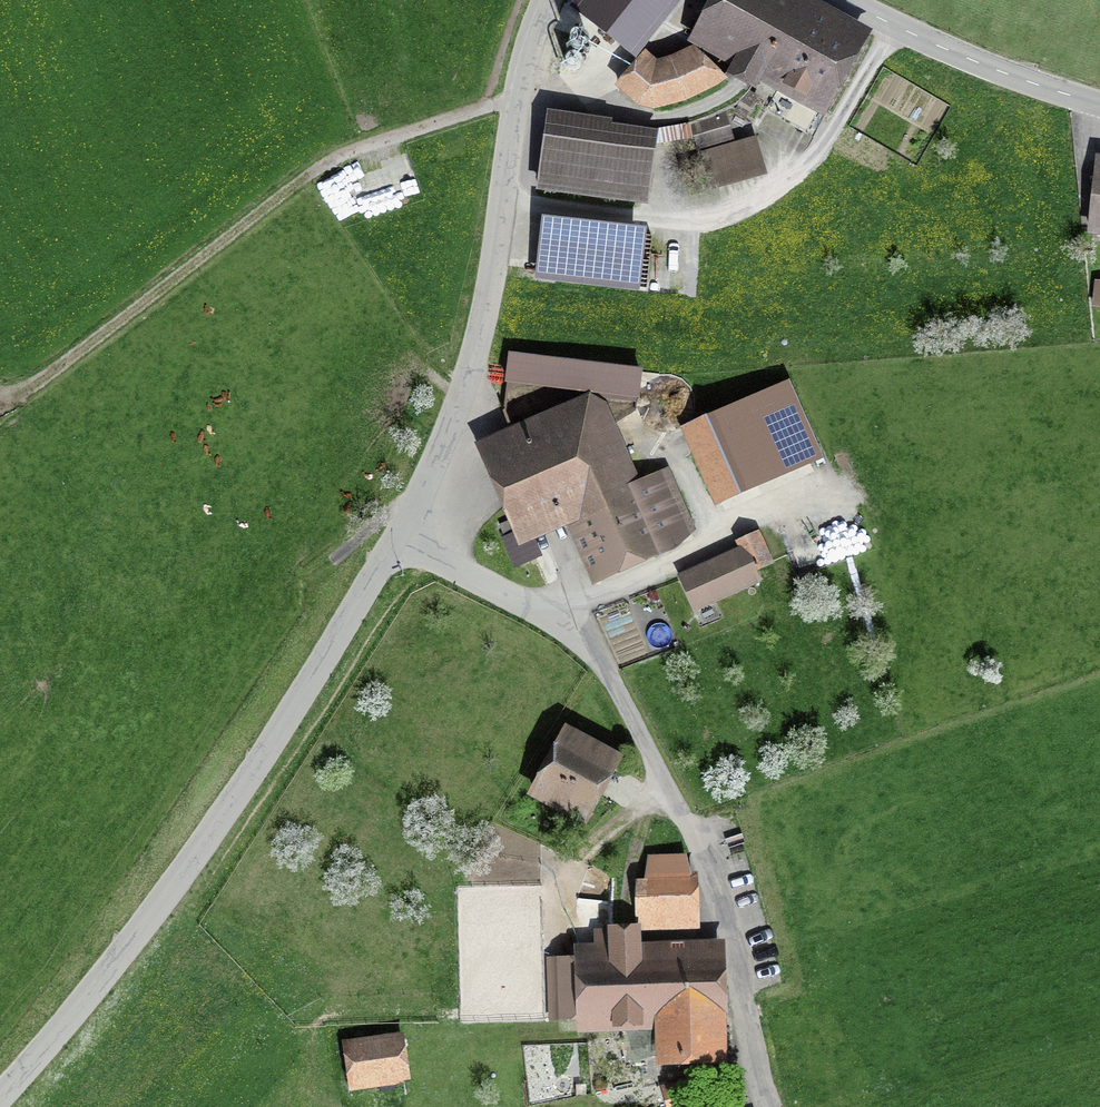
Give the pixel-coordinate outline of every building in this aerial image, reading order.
[(613,10),(620,0),(597,0),(613,10)] [(642,11),(649,0),(625,0),(642,11)] [(785,0),(721,0),(700,39),(733,57),(770,76),(773,70),(823,97),(855,38),(785,0)] [(655,76),(641,65),(621,87),(637,101),(655,106),(695,94),(719,82),(699,58),(676,69),(655,76)] [(730,122),(693,135),(707,197),(768,182),(757,143),(737,149),(730,122)] [(650,137),(551,123),(542,184),(641,198),(650,137)] [(1097,160),(1085,242),(1099,244),(1099,160),(1097,160)] [(414,171),(379,176),(382,198),(417,192),(414,171)] [(647,227),(542,214),(535,278),(640,291),(647,227)] [(640,370),(509,355),(506,381),(637,396),(640,370)] [(779,386),(683,427),(716,504),(812,463),(779,386)] [(594,402),(480,450),(513,530),(575,505),(604,573),(656,552),(652,543),(690,527),(664,464),(627,480),(594,402)] [(754,533),(736,541),(740,549),(749,570),(767,562),(754,533)] [(749,570),(740,549),(682,574),(696,605),(753,579),(749,570)] [(622,759),(563,728),(523,804),(583,835),(622,759)] [(687,858),(643,860),(644,882),(630,883),(633,935),(691,931),(687,858)] [(631,931),(591,932),(592,946),(570,947),(571,960),(547,961),(550,1036),(651,1031),(653,1074),(724,1071),(718,944),(631,948),(631,931)] [(399,1036),(337,1046),(345,1094),(407,1084),(399,1036)] [(664,1106),(693,1106),(701,1104),(692,1079),(658,1092),(664,1106)]
